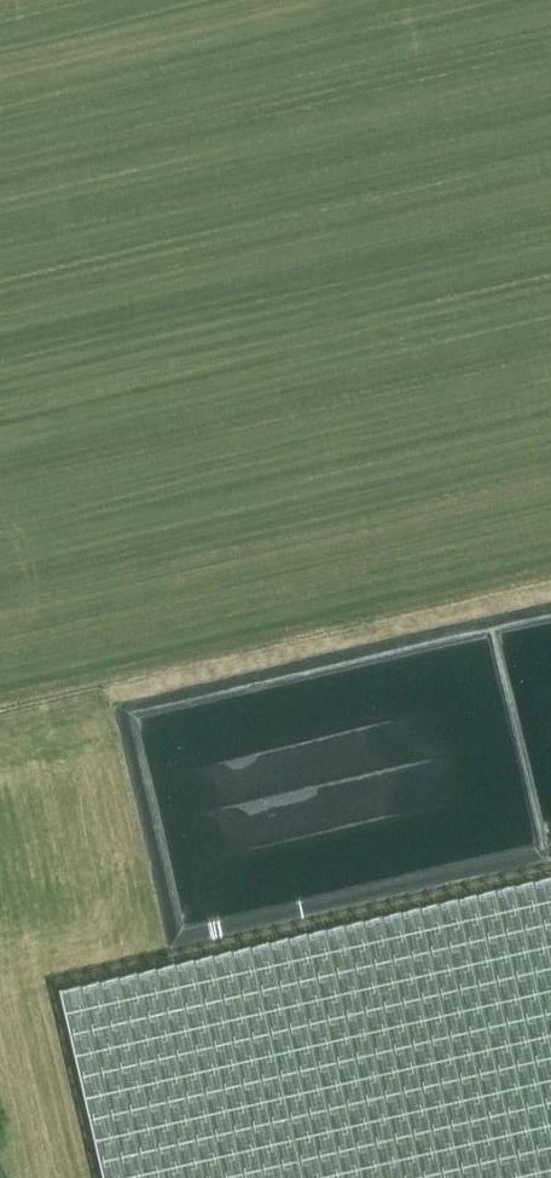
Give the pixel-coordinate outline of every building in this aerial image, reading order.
[(60,991),(105,1177),(550,1177),(550,878),(60,991)]
